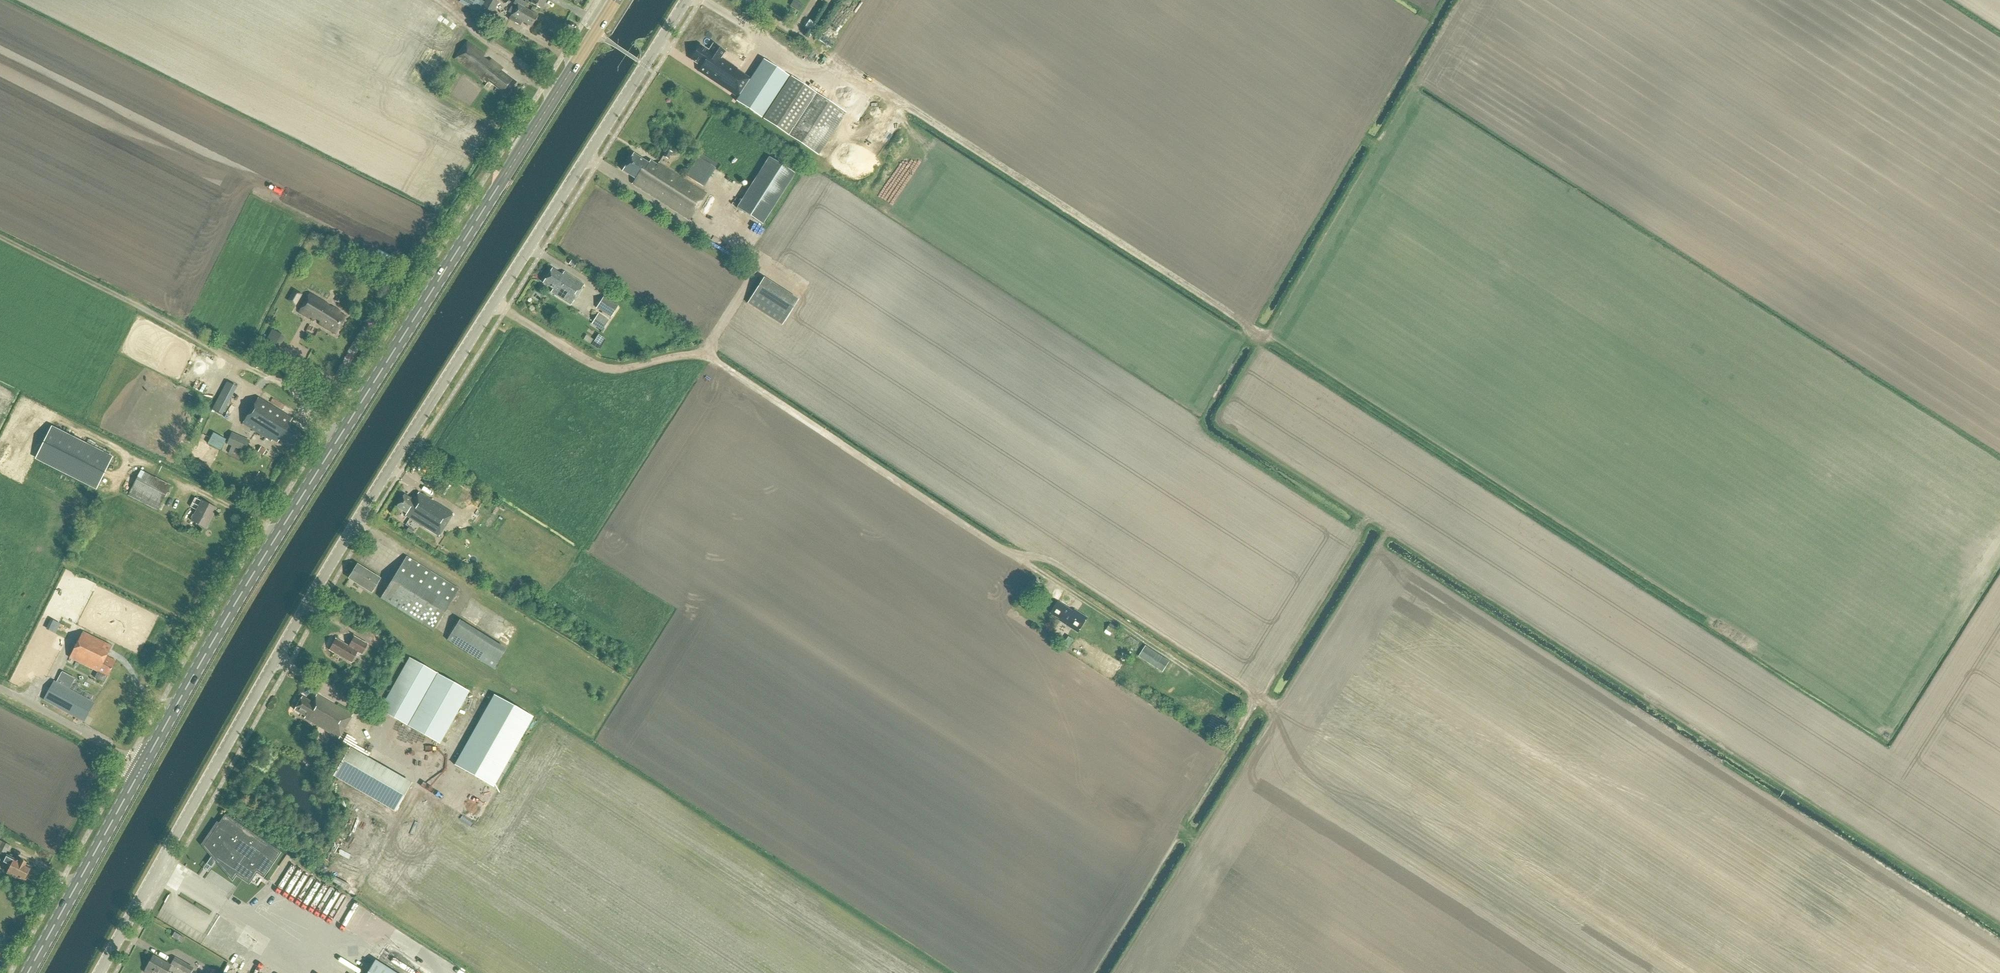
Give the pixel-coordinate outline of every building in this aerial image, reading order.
[(500,2),(495,0),(486,0),(479,11),(491,18),(500,2)] [(530,3),(542,10),(547,0),(532,0),(530,3)] [(790,6),(799,11),(803,5),(795,0),(793,0),(790,6)] [(536,19),(538,16),(524,8),(518,4),(517,6),(515,9),(512,7),(509,12),(512,14),(510,18),(522,25),(524,22),(533,26),(535,22),(536,22),(537,20),(536,19)] [(484,26),(489,18),(479,12),(475,21),(484,26)] [(790,30),(788,35),(799,41),(802,36),(790,30)] [(489,62),(483,57),(485,55),(468,41),(454,59),(487,85),(489,82),(506,96),(517,82),(502,71),(504,69),(491,59),(489,62)] [(725,52),(713,44),(708,51),(700,45),(690,60),(701,67),(698,71),(724,89),(737,69),(721,58),(725,52)] [(735,101),(761,118),(790,76),(764,59),(750,79),(738,97),(735,101)] [(817,155),(845,113),(792,77),(763,120),(817,155)] [(668,159),(672,152),(667,149),(663,156),(668,159)] [(649,163),(633,153),(622,171),(635,180),(632,185),(689,221),(707,193),(659,162),(657,165),(651,160),(649,163)] [(762,226),(795,175),(769,158),(736,209),(762,226)] [(612,159),(609,176),(617,177),(620,160),(612,159)] [(717,189),(710,205),(722,210),(729,194),(717,189)] [(789,191),(781,208),(788,211),(796,194),(789,191)] [(589,277),(592,273),(572,259),(569,264),(589,277)] [(562,275),(552,269),(543,283),(553,289),(551,292),(571,305),(584,285),(564,272),(562,275)] [(782,327),(798,302),(763,279),(747,305),(782,327)] [(294,305),(301,296),(293,291),(287,301),(294,305)] [(340,303),(343,298),(338,296),(339,295),(334,291),(330,298),(340,303)] [(335,334),(346,317),(339,313),(340,312),(310,294),(299,312),(314,321),(315,319),(320,322),(319,325),(335,334)] [(611,317),(619,306),(604,296),(597,308),(611,317)] [(602,330),(608,320),(598,314),(592,324),(602,330)] [(595,341),(591,346),(597,350),(604,339),(598,336),(595,341)] [(581,352),(588,342),(583,338),(575,348),(581,352)] [(567,344),(574,347),(576,342),(569,339),(567,344)] [(266,342),(263,346),(275,353),(278,348),(266,342)] [(551,345),(549,350),(573,363),(576,358),(551,345)] [(291,448),(302,430),(290,423),(292,418),(259,397),(242,424),(271,442),(272,440),(277,443),(279,440),(291,448)] [(52,425),(36,458),(96,488),(113,455),(52,425)] [(245,452),(250,441),(232,433),(227,444),(245,452)] [(433,469),(430,474),(439,480),(442,475),(433,469)] [(158,511),(171,486),(141,470),(128,496),(158,511)] [(453,514),(418,492),(414,500),(404,494),(396,507),(407,513),(405,515),(439,536),(453,514)] [(206,529),(214,516),(216,515),(217,512),(217,510),(217,509),(201,500),(191,521),(206,529)] [(123,515),(133,519),(135,514),(125,510),(123,515)] [(433,631),(459,589),(407,557),(381,599),(433,631)] [(370,592),(379,579),(357,565),(348,578),(365,589),(370,592)] [(342,584),(338,588),(350,598),(353,594),(342,584)] [(1073,612),(1058,602),(1051,614),(1061,620),(1060,622),(1078,633),(1087,618),(1074,610),(1073,612)] [(494,669),(507,649),(460,620),(447,640),(494,669)] [(1140,642),(1131,637),(1110,624),(1105,632),(1119,641),(1120,638),(1136,648),(1140,642)] [(105,684),(116,660),(107,656),(112,646),(82,631),(69,658),(98,672),(94,679),(105,684)] [(362,655),(367,644),(354,637),(348,647),(335,639),(329,650),(351,663),(357,652),(362,655)] [(1146,645),(1139,655),(1162,671),(1170,660),(1146,645)] [(439,744),(468,691),(409,658),(379,710),(439,744)] [(61,673),(56,683),(69,690),(74,680),(61,673)] [(84,722),(95,703),(69,690),(56,683),(53,682),(43,700),(84,722)] [(355,714),(318,693),(314,701),(304,695),(296,709),(307,715),(306,717),(341,738),(355,714)] [(493,787),(532,716),(494,695),(455,765),(493,787)] [(316,729),(312,736),(323,742),(327,735),(316,729)] [(412,782),(357,751),(350,747),(349,749),(333,776),(396,812),(412,782)] [(280,852),(227,816),(220,826),(218,824),(203,845),(212,856),(206,864),(211,868),(216,861),(217,862),(219,859),(234,876),(236,874),(249,883),(257,871),(260,873),(263,869),(267,872),(280,852)] [(3,855),(5,857),(11,846),(0,840),(0,854),(3,855)] [(341,850),(340,855),(352,858),(353,853),(341,850)] [(20,862),(7,855),(4,862),(11,865),(8,872),(24,881),(31,867),(25,865),(26,863),(21,860),(20,862)] [(154,919),(152,922),(159,927),(167,913),(154,906),(148,916),(154,919)] [(153,955),(145,969),(144,972),(151,972),(152,972),(153,972),(167,972),(171,965),(180,970),(186,972),(191,972),(194,968),(184,963),(174,957),(170,964),(153,955)] [(377,959),(368,972),(398,972),(377,959)]
